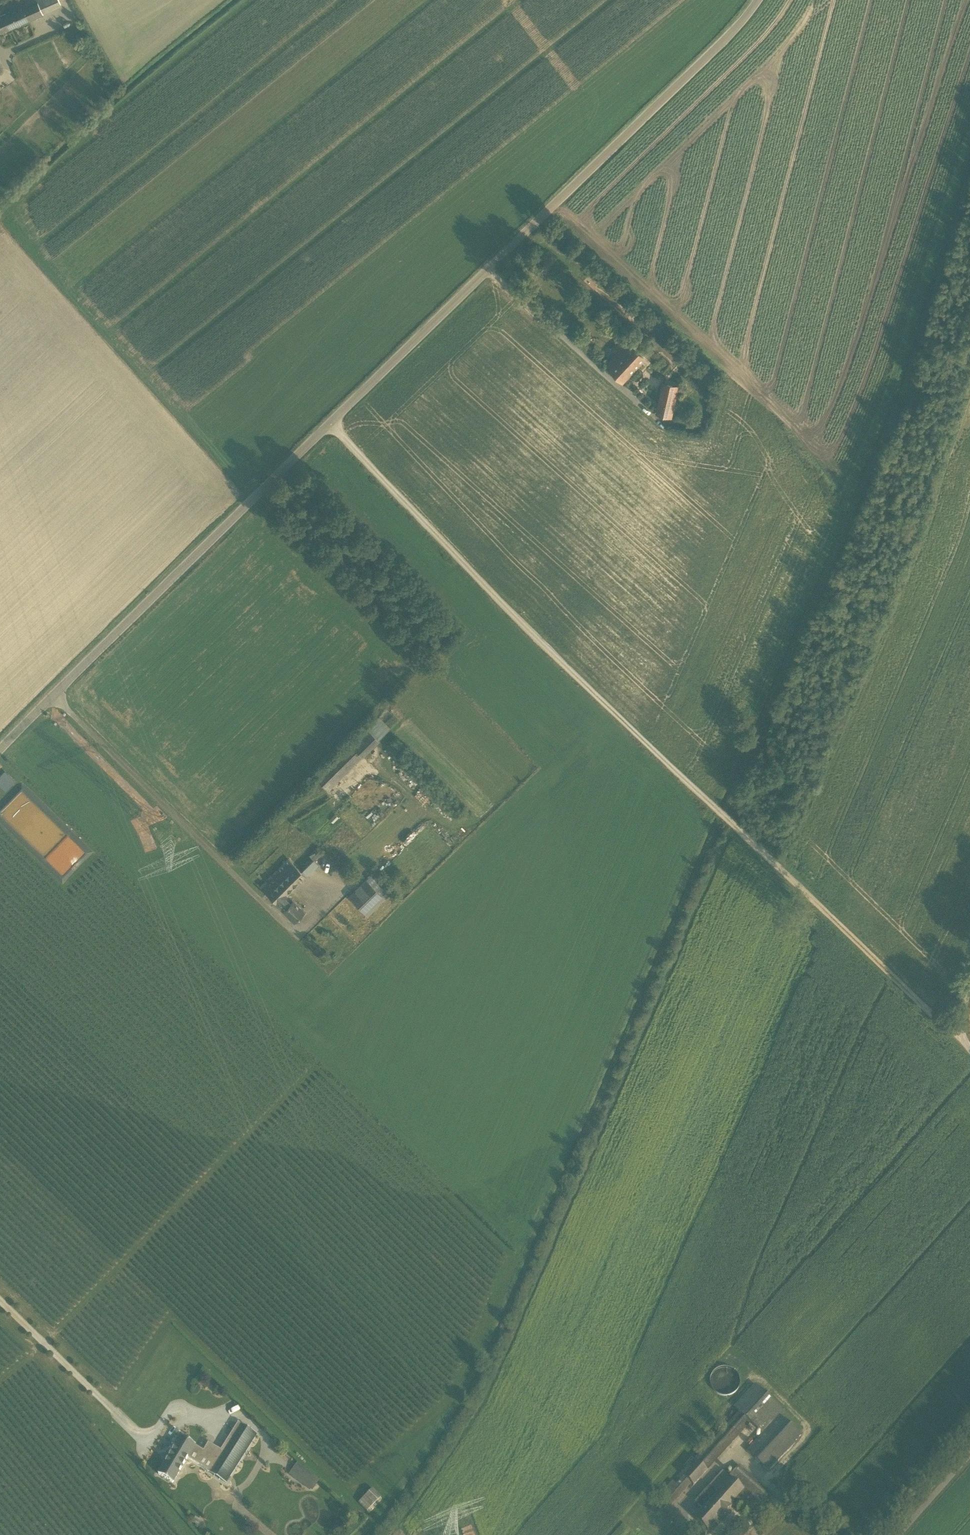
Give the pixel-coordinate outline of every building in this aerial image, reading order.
[(59,0),(6,0),(11,10),(0,15),(0,31),(0,32),(44,13),(43,11),(61,3),(59,0)] [(646,358),(628,341),(617,354),(606,365),(624,381),(646,358)] [(675,344),(668,352),(674,358),(681,350),(675,344)] [(672,417),(679,387),(663,383),(658,404),(666,406),(664,415),(672,417)] [(316,779),(328,790),(379,740),(383,735),(372,724),(367,728),(316,779)] [(19,779),(9,769),(1,778),(11,787),(19,779)] [(317,848),(312,852),(317,857),(321,852),(317,848)] [(294,920),(304,910),(287,894),(306,876),(318,864),(313,859),(301,871),(289,858),(271,875),(277,882),(266,893),(294,920)] [(349,897),(367,915),(375,907),(379,904),(385,898),(367,879),(349,897)] [(718,1368),(715,1370),(714,1372),(712,1374),(711,1377),(710,1380),(710,1382),(710,1385),(711,1387),(714,1391),(716,1393),(719,1395),(723,1396),(725,1396),(728,1396),(731,1395),(733,1393),(736,1391),(738,1389),(739,1386),(740,1383),(740,1380),(739,1378),(738,1376),(737,1373),(734,1371),(732,1369),(729,1368),(726,1367),(724,1367),(721,1367),(718,1368)] [(801,1436),(780,1416),(785,1412),(755,1384),(733,1407),(738,1412),(695,1460),(697,1462),(683,1477),(684,1477),(683,1476),(677,1483),(676,1483),(676,1484),(672,1481),(660,1495),(672,1505),(691,1484),(693,1486),(751,1423),(762,1433),(746,1451),(768,1471),(801,1436)] [(226,1484),(257,1435),(238,1423),(221,1450),(208,1443),(203,1451),(195,1446),(195,1445),(181,1437),(158,1474),(173,1483),(187,1459),(207,1470),(206,1472),(226,1484)] [(313,1490),(320,1481),(297,1463),(288,1475),(309,1490),(310,1488),(313,1490)] [(771,1496),(746,1474),(738,1467),(729,1477),(722,1472),(694,1503),(702,1509),(693,1519),(707,1531),(719,1518),(721,1519),(733,1505),(732,1504),(735,1500),(753,1516),(771,1496)]
